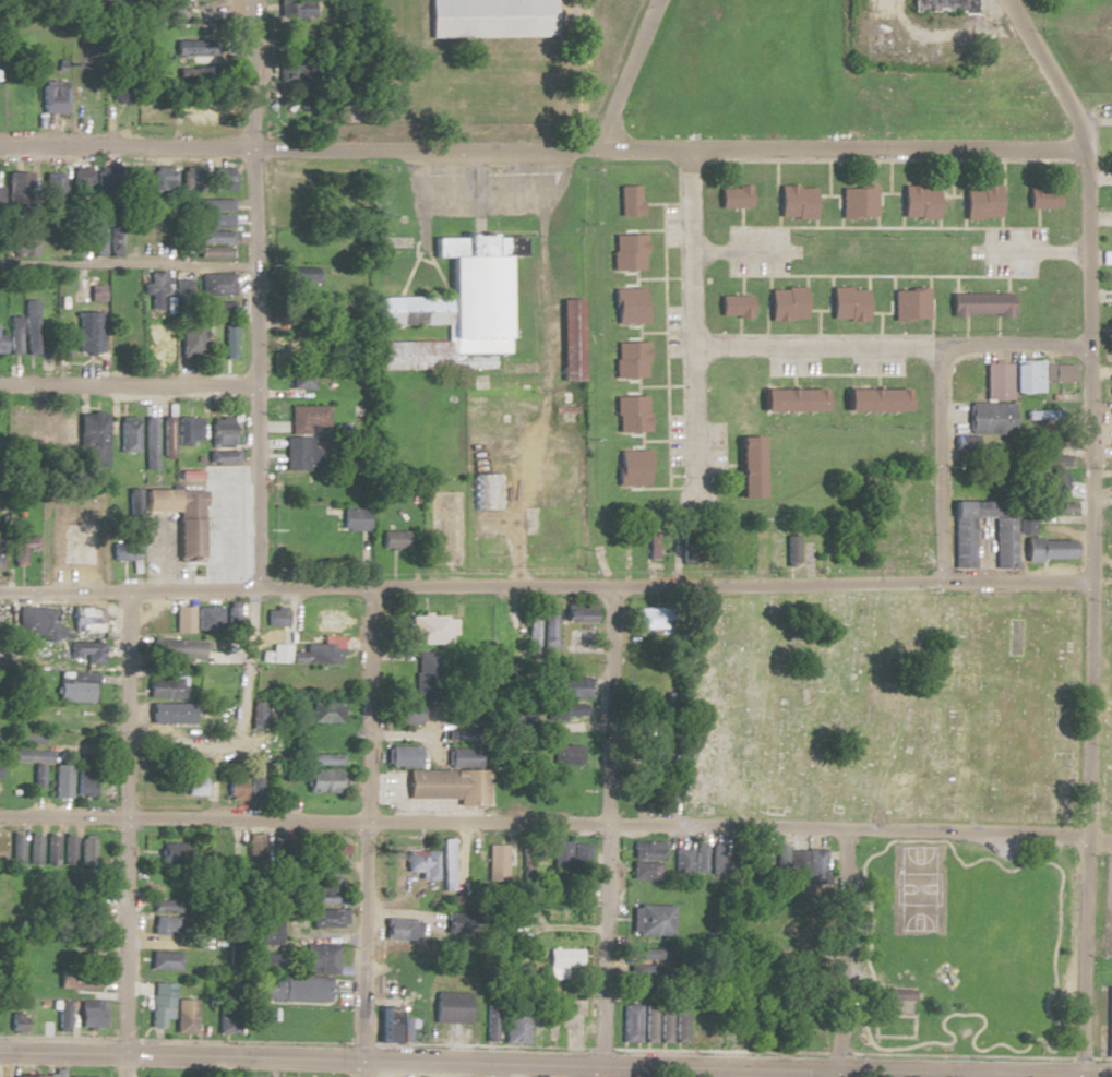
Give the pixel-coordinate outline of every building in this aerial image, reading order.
[(157,11),(178,11),(178,0),(157,0),(157,11)] [(280,17),(310,17),(310,0),(280,0),(280,17)] [(426,37),(550,35),(550,0),(426,0),(426,37)] [(910,10),(970,10),(970,0),(910,0),(910,10)] [(175,54),(212,54),(212,39),(175,39),(175,54)] [(298,59),(277,61),(280,93),(302,91),(298,59)] [(39,112),(65,112),(65,80),(39,80),(39,112)] [(127,101),(127,82),(113,82),(113,101),(127,101)] [(218,121),(218,100),(187,100),(187,121),(218,121)] [(71,190),(90,190),(90,167),(71,167),(71,190)] [(175,190),(175,167),(153,167),(153,190),(175,190)] [(204,190),(204,167),(181,167),(181,190),(204,190)] [(212,190),(232,190),(232,167),(212,167),(212,190)] [(5,171),(5,206),(27,206),(27,171),(5,171)] [(141,190),(137,171),(125,173),(128,192),(141,190)] [(45,173),(45,200),(60,200),(60,173),(45,173)] [(614,186),(636,184),(636,203),(636,215),(615,215),(614,186)] [(774,186),(811,186),(811,195),(811,207),(811,218),(774,219),(774,186)] [(897,186),(897,193),(897,217),(900,217),(932,217),(932,186),(897,186)] [(995,186),(995,219),(961,219),(961,195),(961,186),(995,186)] [(745,188),(736,187),(714,187),(714,206),(738,206),(745,206),(745,188)] [(1024,188),(1055,187),(1055,208),(1035,208),(1024,208),(1024,188)] [(837,188),(837,195),(837,218),(872,217),(872,204),(872,192),(872,188),(837,188)] [(199,198),(199,209),(232,209),(232,198),(199,198)] [(231,214),(200,214),(200,225),(231,225),(231,214)] [(17,222),(17,254),(35,254),(35,222),(17,222)] [(230,230),(197,230),(197,243),(230,243),(230,230)] [(109,232),(109,253),(118,253),(118,232),(109,232)] [(502,352),(500,257),(522,257),(521,234),(430,236),(431,257),(445,257),(446,296),(375,297),(375,324),(445,323),(445,340),(375,342),(376,369),(444,367),(444,353),(502,352)] [(642,234),(634,234),(609,235),(610,272),(633,271),(642,271),(642,234)] [(225,247),(196,247),(196,257),(225,257),(225,247)] [(163,271),(147,271),(147,284),(142,284),(142,294),(148,294),(148,308),(159,308),(159,293),(163,293),(163,271)] [(317,272),(290,272),(290,287),(317,287),(317,272)] [(199,295),(232,295),(232,273),(199,273),(199,295)] [(800,286),(800,321),(765,321),(765,311),(765,286),(766,286),(800,286)] [(826,288),(828,288),(862,287),(862,320),(827,320),(827,310),(826,288)] [(609,288),(633,288),(642,288),(643,322),(636,322),(610,323),(609,288)] [(889,288),(890,288),(924,288),(924,299),(924,310),(924,320),(888,320),(889,312),(889,288)] [(946,292),(954,292),(1005,291),(1007,291),(1008,314),(995,314),(962,315),(946,315),(946,292)] [(715,295),(739,295),(746,295),(745,318),(736,318),(715,316),(715,295)] [(36,299),(21,299),(21,354),(36,354),(36,299)] [(556,299),(556,374),(578,374),(578,299),(556,299)] [(119,353),(138,353),(138,311),(119,311),(119,353)] [(77,312),(77,353),(99,353),(99,312),(77,312)] [(19,315),(8,315),(8,354),(19,354),(19,315)] [(170,321),(145,321),(145,355),(170,355),(170,321)] [(69,354),(69,325),(57,325),(57,354),(69,354)] [(180,356),(200,356),(200,325),(180,325),(180,356)] [(222,358),(234,358),(234,325),(222,325),(222,358)] [(611,342),(611,376),(634,376),(642,376),(642,342),(636,342),(611,342)] [(1071,363),(1009,363),(984,362),(983,398),(1008,399),(1008,392),(1041,392),(1041,381),(1071,381),(1071,363)] [(288,388),(312,388),(312,370),(288,370),(288,388)] [(757,388),(757,409),(817,409),(817,388),(791,388),(757,388)] [(840,390),(840,410),(904,411),(904,390),(875,390),(840,390)] [(610,396),(611,433),(638,432),(644,432),(644,395),(634,396),(610,396)] [(1009,402),(966,402),(966,433),(1009,433),(1009,402)] [(326,406),(289,406),(289,433),(308,433),(308,427),(326,427),(326,406)] [(1059,419),(1059,410),(1026,410),(1026,419),(1059,419)] [(51,414),(40,414),(40,440),(51,440),(51,414)] [(105,414),(78,414),(78,449),(83,449),(83,466),(105,466),(105,414)] [(72,447),(72,415),(59,415),(59,447),(72,447)] [(142,469),(154,469),(154,417),(142,417),(142,469)] [(171,451),(171,417),(161,417),(161,451),(171,451)] [(199,446),(199,417),(175,417),(175,446),(199,446)] [(208,446),(230,446),(230,417),(208,417),(208,446)] [(117,452),(135,452),(135,419),(117,419),(117,452)] [(733,436),(733,465),(734,496),(757,496),(757,436),(733,436)] [(283,470),(319,470),(319,449),(307,449),(307,437),(283,437),(283,470)] [(613,451),(614,486),(637,484),(646,484),(646,450),(638,450),(613,451)] [(206,463),(235,463),(235,451),(206,451),(206,463)] [(1063,467),(1056,467),(1056,457),(1039,457),(1039,466),(1043,466),(1043,513),(1073,512),(1073,501),(1064,502),(1063,467)] [(233,474),(199,474),(199,483),(210,484),(210,510),(233,510),(233,474)] [(171,512),(171,490),(139,490),(139,512),(171,512)] [(199,491),(175,491),(174,562),(199,562),(199,491)] [(992,569),(1014,569),(1014,533),(1030,532),(1030,520),(1011,520),(1011,501),(951,501),(951,569),(973,569),(972,519),(992,519),(992,569)] [(233,520),(208,520),(208,535),(233,535),(233,520)] [(655,556),(655,530),(646,530),(646,556),(655,556)] [(769,568),(781,568),(781,563),(794,563),(794,535),(781,535),(781,530),(769,530),(769,568)] [(380,550),(407,550),(407,531),(380,531),(380,550)] [(36,550),(36,532),(9,532),(9,565),(24,565),(24,550),(36,550)] [(1023,539),(1023,559),(1072,559),(1072,539),(1023,539)] [(109,541),(109,560),(134,560),(134,541),(109,541)] [(593,604),(560,604),(560,621),(593,621),(593,604)] [(174,633),(192,633),(192,607),(174,607),(174,633)] [(196,630),(219,630),(219,607),(196,607),(196,630)] [(61,621),(53,621),(53,609),(14,608),(13,636),(61,637),(61,621)] [(240,630),(240,608),(227,608),(227,630),(240,630)] [(285,626),(285,609),(265,609),(265,626),(285,626)] [(102,610),(70,610),(70,634),(102,634),(102,610)] [(313,633),(339,633),(339,612),(313,612),(313,633)] [(535,656),(535,612),(523,612),(523,656),(535,656)] [(540,648),(553,648),(553,613),(540,613),(540,648)] [(446,615),(406,615),(406,645),(446,645),(446,615)] [(329,644),(303,644),(303,652),(291,652),(291,663),(338,663),(338,638),(329,638),(329,644)] [(200,642),(198,655),(228,659),(230,646),(200,642)] [(100,664),(100,643),(67,643),(67,660),(83,660),(83,664),(100,664)] [(289,664),(289,645),(270,644),(269,663),(289,664)] [(591,672),(591,652),(569,652),(569,672),(591,672)] [(440,662),(414,662),(414,698),(440,698),(440,662)] [(184,698),(184,671),(160,671),(160,678),(146,678),(146,698),(184,698)] [(92,673),(57,673),(57,701),(92,701),(92,673)] [(555,678),(555,697),(583,697),(583,678),(555,678)] [(263,702),(250,703),(251,729),(265,728),(263,702)] [(309,703),(309,722),(340,722),(340,703),(309,703)] [(148,723),(191,723),(191,704),(148,704),(148,723)] [(419,723),(419,704),(388,704),(388,723),(419,723)] [(581,717),(581,704),(544,704),(544,717),(581,717)] [(655,710),(636,710),(636,725),(655,725),(655,710)] [(41,745),(41,732),(11,732),(11,745),(41,745)] [(636,744),(636,763),(656,763),(656,744),(636,744)] [(580,745),(553,745),(553,765),(580,765),(580,745)] [(418,747),(386,747),(386,766),(418,766),(418,747)] [(10,761),(47,761),(47,749),(10,749),(10,761)] [(447,768),(479,768),(479,749),(447,749),(447,768)] [(340,754),(310,754),(310,765),(340,765),(340,754)] [(43,765),(32,765),(32,792),(43,792),(43,765)] [(70,765),(53,765),(53,797),(70,797),(70,765)] [(92,795),(92,769),(76,769),(76,795),(92,795)] [(336,793),(336,770),(304,770),(304,793),(336,793)] [(483,770),(405,770),(405,799),(483,799),(483,770)] [(183,795),(202,795),(202,779),(183,779),(183,795)] [(243,800),(242,780),(225,781),(226,800),(243,800)] [(10,864),(21,865),(22,835),(10,834),(10,864)] [(39,835),(27,835),(27,865),(39,865),(39,835)] [(57,865),(57,836),(45,836),(45,865),(57,865)] [(75,837),(63,837),(63,865),(75,865),(75,837)] [(93,839),(79,839),(79,865),(93,865),(93,839)] [(454,891),(454,839),(440,839),(440,891),(454,891)] [(587,866),(587,844),(570,845),(570,842),(552,842),(552,867),(587,866)] [(183,843),(160,843),(160,866),(183,866),(183,843)] [(661,843),(631,843),(631,875),(660,876),(661,843)] [(704,844),(694,844),(694,874),(704,874),(704,844)] [(709,876),(724,876),(724,844),(709,844),(709,876)] [(504,860),(505,847),(494,846),(493,859),(504,860)] [(345,856),(345,848),(319,849),(319,858),(345,856)] [(673,849),(673,874),(690,874),(690,849),(673,849)] [(404,871),(419,871),(419,881),(434,881),(434,851),(404,851),(404,871)] [(338,903),(338,877),(302,877),(302,902),(338,903)] [(151,901),(151,912),(177,912),(177,901),(151,901)] [(97,920),(96,905),(85,906),(86,921),(97,920)] [(630,936),(671,936),(671,906),(630,906),(630,936)] [(345,927),(345,910),(308,910),(308,927),(345,927)] [(251,944),(278,944),(278,916),(252,916),(251,944)] [(175,917),(151,917),(151,935),(175,935),(175,917)] [(795,918),(775,918),(775,929),(795,929),(795,918)] [(383,939),(415,939),(415,919),(383,919),(383,939)] [(335,972),(335,945),(301,945),(301,972),(335,972)] [(580,949),(546,949),(546,967),(580,967),(580,949)] [(663,949),(627,949),(627,961),(663,961),(663,949)] [(187,950),(187,970),(210,970),(210,950),(187,950)] [(178,971),(179,953),(149,952),(148,970),(178,971)] [(280,955),(250,954),(248,999),(326,1002),(326,977),(279,975),(280,955)] [(626,964),(626,976),(657,976),(657,964),(626,964)] [(171,985),(150,984),(148,1028),(162,1028),(163,1019),(170,1019),(171,985)] [(912,991),(913,1000),(878,998),(878,989),(912,991)] [(466,1023),(466,992),(432,992),(432,1023),(466,1023)] [(66,1031),(66,1001),(56,1001),(56,1031),(66,1031)] [(102,1029),(102,1001),(77,1001),(77,1029),(102,1029)] [(217,1005),(217,1034),(236,1034),(236,1005),(217,1005)] [(494,1005),(485,1005),(484,1042),(494,1042),(494,1005)] [(621,1043),(638,1043),(638,1005),(621,1005),(621,1043)] [(670,1043),(670,1005),(643,1005),(643,1043),(670,1043)] [(674,1005),(674,1043),(686,1043),(686,1005),(674,1005)] [(194,1009),(174,1009),(174,1034),(193,1034),(194,1009)] [(394,1009),(378,1009),(378,1042),(394,1042),(394,1009)] [(8,1013),(8,1032),(21,1032),(21,1013),(8,1013)] [(527,1013),(503,1013),(503,1044),(527,1044),(527,1013)] [(689,1042),(702,1042),(702,1016),(689,1016),(689,1042)]
